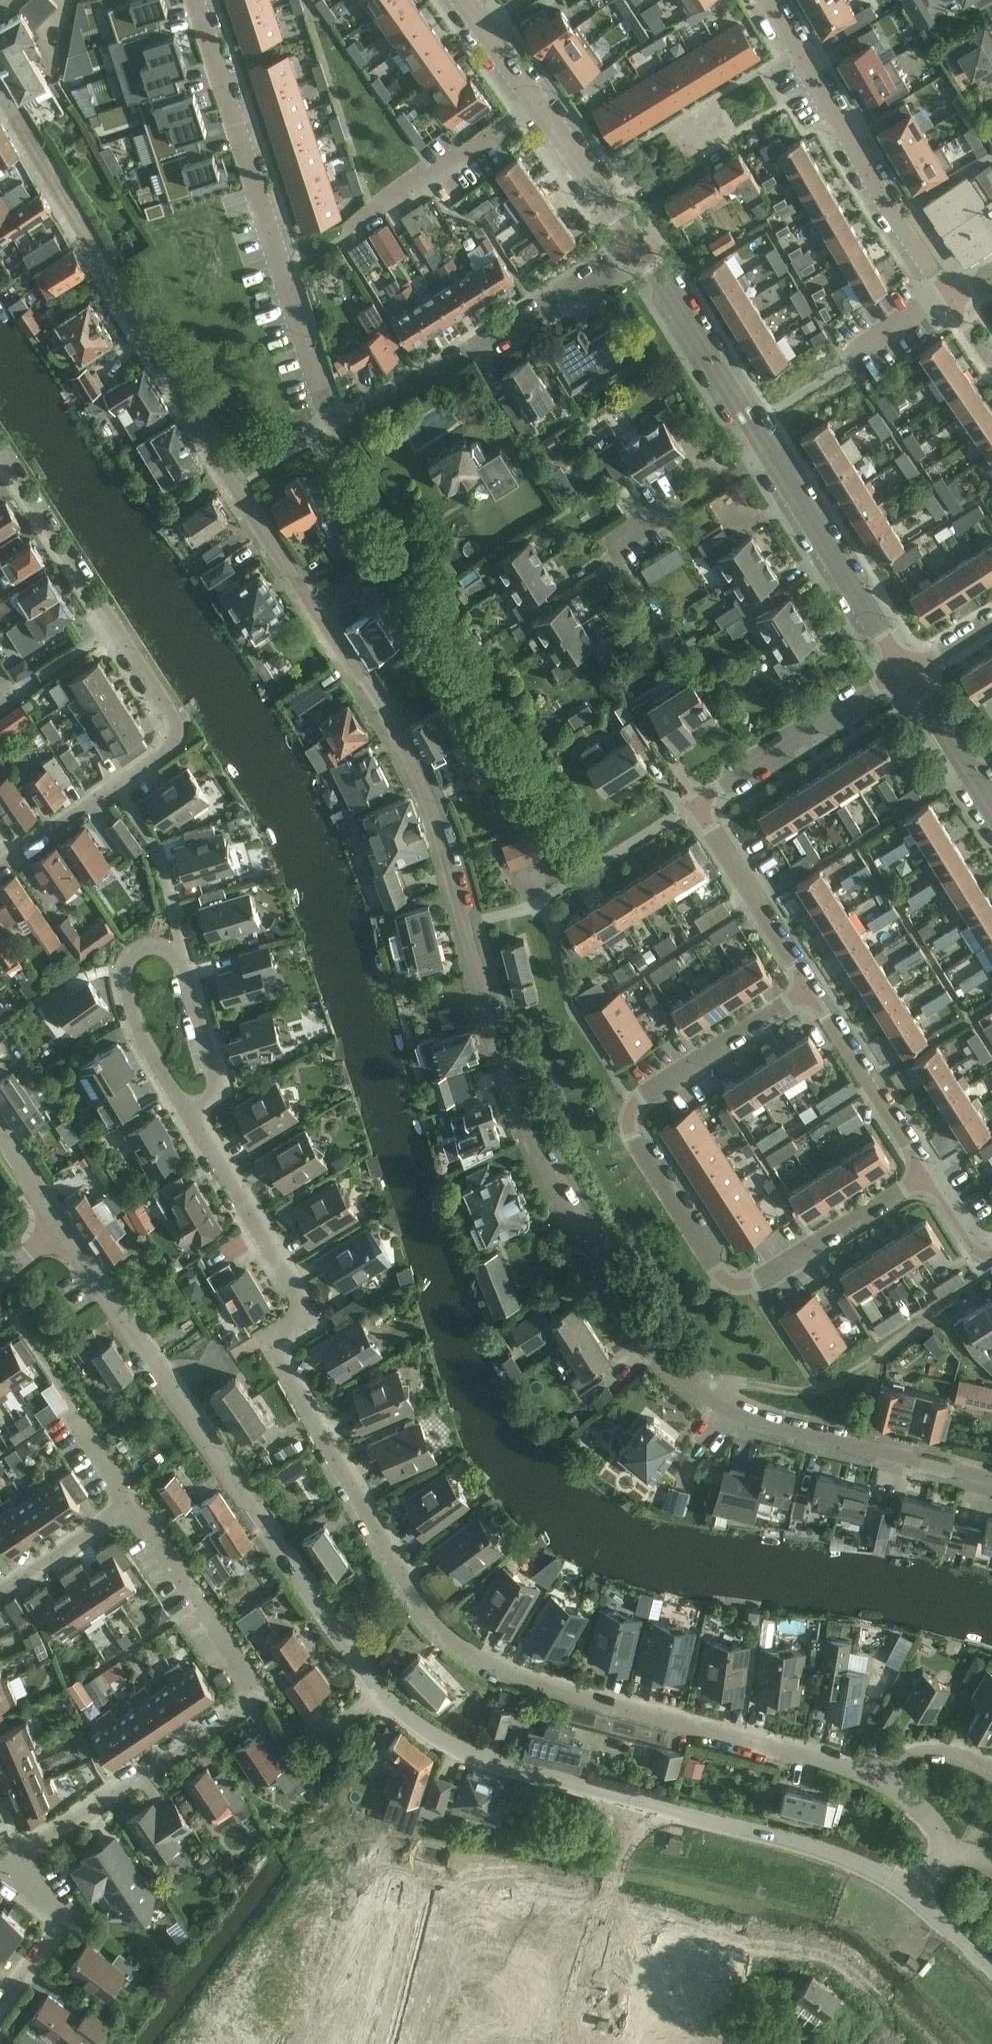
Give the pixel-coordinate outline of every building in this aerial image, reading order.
[(0,24),(0,61),(21,98),(22,97),(26,102),(28,106),(40,99),(40,98),(52,92),(50,88),(48,85),(47,83),(48,82),(37,62),(45,57),(41,50),(31,35),(36,32),(34,29),(58,5),(53,0),(30,0),(20,9),(22,11),(0,24)] [(73,27),(74,27),(80,25),(90,22),(83,0),(79,0),(78,0),(73,27)] [(108,8),(118,39),(160,25),(157,15),(168,11),(164,0),(134,0),(108,8)] [(273,8),(270,0),(229,0),(235,20),(273,8)] [(304,10),(300,0),(297,0),(292,1),(296,13),(304,10)] [(330,6),(325,0),(318,0),(316,1),(323,11),(330,6)] [(394,0),(362,0),(373,15),(394,0)] [(419,9),(413,0),(394,0),(373,15),(374,16),(377,13),(389,30),(419,9)] [(701,0),(680,0),(686,9),(701,0)] [(809,11),(828,0),(802,0),(809,11)] [(809,11),(822,34),(842,23),(847,32),(877,15),(871,3),(856,12),(849,0),(828,0),(809,11)] [(627,1),(619,6),(626,17),(634,12),(627,1)] [(707,3),(697,10),(702,17),(712,11),(707,3)] [(330,21),(337,16),(330,6),(323,11),(330,21)] [(655,16),(648,6),(641,11),(648,21),(655,16)] [(561,9),(549,18),(541,7),(522,21),(542,50),(578,25),(577,24),(573,27),(561,9)] [(244,47),(282,35),(273,8),(235,20),(244,47)] [(402,47),(432,26),(419,9),(389,30),(402,47)] [(697,10),(686,16),(691,24),(702,17),(697,10)] [(634,12),(626,17),(641,40),(649,35),(634,12)] [(943,51),(956,73),(966,67),(983,71),(989,81),(991,79),(991,21),(990,22),(953,45),(943,51)] [(734,71),(759,56),(738,23),(714,37),(734,71)] [(118,39),(108,42),(118,72),(181,52),(174,31),(163,35),(160,25),(118,39)] [(557,66),(590,42),(578,25),(542,50),(543,51),(545,49),(557,66)] [(415,65),(444,44),(432,26),(402,47),(415,65)] [(857,49),(838,60),(851,81),(885,61),(873,40),(879,36),(873,26),(852,39),(857,49)] [(662,35),(652,41),(656,49),(667,43),(662,35)] [(711,85),(734,71),(714,37),(690,52),(711,85)] [(354,55),(361,50),(354,40),(347,45),(354,55)] [(641,47),(646,55),(656,49),(652,41),(641,47)] [(570,84),(603,61),(590,42),(557,66),(570,84)] [(423,86),(457,62),(444,44),(415,65),(426,82),(423,85),(423,86)] [(361,65),(368,60),(361,50),(354,55),(361,65)] [(181,52),(118,72),(128,103),(137,100),(180,86),(176,75),(187,71),(181,52)] [(687,100),(711,85),(690,52),(667,66),(687,100)] [(260,95),(297,83),(288,56),(251,68),(260,95)] [(885,61),(851,81),(863,103),(882,92),(888,101),(910,89),(891,58),(885,61)] [(613,61),(603,69),(608,76),(618,69),(613,61)] [(471,77),(469,78),(457,62),(423,86),(436,103),(471,78),(471,77)] [(317,77),(325,74),(321,63),(313,65),(317,77)] [(664,114),(687,100),(667,66),(643,81),(664,114)] [(593,76),(598,83),(608,76),(603,69),(593,76)] [(321,88),(328,86),(325,74),(317,77),(321,88)] [(379,90),(386,85),(379,76),(372,80),(379,90)] [(472,121),(492,107),(471,78),(436,103),(449,121),(465,110),(472,121)] [(640,128),(664,114),(643,81),(620,95),(640,128)] [(88,82),(72,87),(72,88),(87,115),(97,111),(89,83),(88,82)] [(268,121),(306,109),(297,83),(260,95),(268,121)] [(386,100),(393,95),(386,85),(379,90),(386,100)] [(180,86),(137,100),(147,130),(200,113),(193,92),(183,96),(180,86)] [(953,99),(959,109),(967,104),(961,94),(953,99)] [(616,143),(640,128),(620,95),(595,110),(616,143)] [(966,120),(974,115),(967,104),(959,109),(966,120)] [(414,108),(406,113),(411,120),(419,114),(414,108)] [(277,148),(314,135),(306,109),(268,121),(277,148)] [(912,109),(878,129),(890,150),(925,130),(912,109)] [(404,126),(411,121),(404,111),(397,116),(404,126)] [(98,112),(90,114),(93,125),(102,123),(98,112)] [(147,130),(133,135),(143,164),(156,159),(199,145),(196,135),(206,132),(200,113),(147,130)] [(334,129),(342,127),(338,115),(330,118),(334,129)] [(411,135),(418,131),(411,121),(404,126),(411,135)] [(20,153),(2,122),(0,124),(0,165),(20,153)] [(966,131),(972,141),(979,137),(973,126),(966,131)] [(338,141),(345,138),(342,127),(334,129),(338,141)] [(925,130),(890,150),(901,169),(935,148),(925,130)] [(286,174),(323,162),(314,135),(277,148),(286,174)] [(780,135),(760,147),(766,157),(786,145),(780,135)] [(801,139),(778,152),(786,166),(791,175),(814,161),(803,142),(802,140),(801,139)] [(199,145),(156,159),(169,200),(195,192),(192,183),(220,173),(214,152),(203,156),(199,145)] [(935,148),(901,169),(913,190),(948,170),(954,166),(953,164),(942,145),(935,148)] [(747,196),(761,188),(740,153),(714,169),(727,189),(739,182),(747,196)] [(117,155),(107,161),(113,172),(123,167),(124,167),(117,155)] [(517,157),(496,172),(498,174),(511,193),(512,195),(534,179),(517,157)] [(814,161),(791,175),(793,178),(803,195),(826,182),(815,163),(814,161)] [(294,200),(331,188),(323,162),(286,174),(294,200)] [(969,180),(985,205),(991,200),(991,167),(991,166),(969,180)] [(351,182),(359,179),(355,168),(347,170),(351,182)] [(688,185),(702,207),(724,193),(711,171),(688,185)] [(763,181),(766,186),(777,180),(774,175),(773,174),(770,176),(763,181)] [(926,206),(935,219),(936,219),(963,260),(991,241),(991,200),(985,205),(969,180),(967,178),(926,206)] [(355,193),(363,191),(359,179),(351,182),(355,193)] [(507,198),(503,201),(506,205),(509,209),(518,203),(526,214),(547,200),(547,199),(534,179),(512,195),(507,198)] [(4,192),(13,206),(32,194),(23,180),(4,192)] [(826,182),(803,195),(809,206),(816,217),(839,204),(826,182)] [(665,199),(678,221),(702,207),(688,185),(665,199)] [(303,227),(340,215),(331,188),(294,200),(303,227)] [(8,242),(6,239),(28,225),(30,228),(42,221),(40,218),(52,211),(42,194),(14,211),(0,189),(0,248),(8,242)] [(502,191),(490,198),(495,206),(495,207),(503,201),(507,198),(502,191)] [(489,197),(481,202),(487,211),(489,210),(495,206),(490,198),(489,197)] [(784,197),(774,203),(777,209),(787,203),(784,197)] [(531,232),(519,240),(520,241),(523,246),(561,219),(548,200),(547,199),(547,200),(526,214),(526,215),(533,225),(528,229),(531,232)] [(772,210),(764,199),(752,207),(759,218),(772,210)] [(162,200),(146,205),(150,217),(166,212),(162,200)] [(412,209),(423,227),(433,221),(422,203),(412,209)] [(839,204),(816,217),(822,227),(828,238),(851,225),(839,204)] [(413,233),(423,227),(412,209),(402,215),(413,233)] [(487,211),(476,218),(487,221),(488,223),(492,230),(499,226),(493,217),(489,210),(487,211)] [(561,219),(523,246),(519,249),(525,258),(546,243),(554,255),(576,239),(561,219)] [(379,229),(370,234),(381,252),(384,258),(402,248),(387,224),(379,229)] [(780,235),(790,229),(787,224),(777,230),(780,235)] [(828,238),(840,259),(863,247),(851,225),(828,238)] [(424,230),(414,236),(419,245),(430,238),(424,230)] [(720,236),(726,247),(736,241),(729,230),(720,236)] [(64,249),(55,235),(24,254),(33,268),(64,249)] [(487,235),(479,240),(481,243),(486,251),(494,246),(488,237),(487,235)] [(709,242),(716,253),(726,247),(720,236),(709,242)] [(349,248),(361,268),(379,257),(366,237),(349,248)] [(481,243),(467,251),(476,266),(494,293),(515,280),(498,252),(494,246),(486,251),(481,243)] [(789,251),(792,257),(803,251),(800,245),(789,251)] [(766,251),(773,263),(782,257),(776,246),(766,251)] [(840,259),(852,280),(875,267),(863,247),(840,259)] [(75,248),(43,267),(57,290),(88,272),(75,248)] [(443,259),(452,273),(460,268),(453,256),(452,257),(451,254),(443,259)] [(726,255),(701,270),(714,291),(739,275),(726,255)] [(789,268),(782,257),(773,263),(779,274),(789,268)] [(444,278),(452,273),(443,259),(436,263),(437,266),(444,278)] [(812,261),(798,269),(801,275),(815,267),(812,261)] [(455,279),(472,306),(494,293),(476,266),(455,279)] [(875,267),(852,280),(864,300),(864,301),(887,287),(875,267)] [(714,291),(726,311),(751,295),(745,285),(751,282),(746,272),(739,275),(714,291)] [(434,292),(452,319),(472,306),(455,279),(434,292)] [(401,285),(410,299),(418,294),(411,282),(410,283),(409,280),(401,285)] [(402,304),(410,299),(401,285),(394,289),(395,292),(402,304)] [(823,286),(812,292),(815,297),(826,291),(823,286)] [(790,293),(796,304),(806,299),(800,288),(790,293)] [(413,305),(430,333),(452,319),(434,292),(413,305)] [(22,295),(9,304),(16,315),(30,306),(22,295)] [(751,295),(726,311),(737,328),(740,332),(765,317),(763,314),(751,295)] [(803,315),(813,310),(806,299),(796,304),(803,315)] [(372,335),(365,339),(360,342),(359,341),(357,338),(353,337),(349,339),(346,341),(346,345),(347,349),(348,350),(346,351),(355,365),(358,364),(360,367),(368,362),(366,359),(369,357),(377,370),(398,357),(392,347),(398,343),(373,302),(358,312),(372,335)] [(82,361),(114,342),(90,303),(58,322),(82,361)] [(392,318),(410,345),(430,333),(413,305),(392,318)] [(825,305),(820,308),(826,318),(831,315),(825,305)] [(16,315),(15,316),(25,330),(40,320),(30,306),(16,315)] [(765,317),(740,332),(750,348),(753,353),(778,337),(775,333),(765,317)] [(812,318),(801,324),(806,332),(817,326),(812,318)] [(577,329),(545,349),(572,391),(591,380),(596,387),(639,361),(617,328),(588,346),(577,329)] [(822,329),(810,336),(815,344),(827,336),(823,330),(823,328),(822,329)] [(778,337),(753,353),(763,369),(765,373),(790,357),(788,353),(778,337)] [(920,354),(934,374),(957,359),(943,338),(920,354)] [(342,357),(335,361),(341,374),(349,370),(342,357)] [(957,359),(934,374),(940,383),(947,394),(970,378),(957,359)] [(528,360),(502,376),(515,396),(503,404),(525,437),(538,429),(529,416),(554,400),(528,360)] [(88,366),(74,375),(73,375),(87,398),(106,386),(96,371),(92,373),(88,366)] [(91,402),(96,411),(103,407),(108,415),(127,404),(135,417),(145,432),(151,429),(149,427),(166,417),(163,411),(168,408),(145,369),(91,402)] [(460,380),(458,387),(462,392),(469,394),(474,391),(476,384),(473,378),(466,376),(460,380)] [(970,378),(947,394),(962,415),(984,399),(984,398),(971,379),(970,379),(970,378)] [(877,399),(883,408),(893,402),(886,392),(878,399),(877,399)] [(962,415),(975,434),(991,423),(991,410),(986,402),(985,400),(984,399),(962,415)] [(884,408),(883,408),(891,420),(892,419),(901,413),(898,409),(893,402),(884,408)] [(661,420),(641,433),(663,467),(685,453),(676,439),(673,433),(683,427),(668,404),(655,412),(661,420)] [(868,417),(875,427),(884,420),(878,411),(868,417)] [(501,414),(493,419),(498,426),(505,421),(501,414)] [(166,489),(204,466),(176,420),(137,443),(160,480),(166,489)] [(829,420),(804,436),(815,453),(816,455),(841,440),(829,420)] [(892,432),(884,420),(875,427),(882,438),(892,432)] [(975,434),(982,444),(989,455),(991,453),(991,423),(975,434)] [(696,433),(694,434),(704,450),(706,449),(714,444),(705,428),(696,433)] [(903,437),(912,450),(921,444),(915,435),(913,431),(903,437)] [(598,449),(597,450),(610,469),(612,473),(621,467),(630,461),(634,466),(643,480),(663,467),(641,433),(624,444),(619,436),(607,443),(607,444),(606,444),(598,449)] [(603,437),(594,443),(598,449),(606,444),(607,444),(603,437)] [(496,493),(519,479),(500,448),(486,457),(476,441),(467,446),(463,439),(428,460),(430,463),(428,464),(429,469),(433,475),(436,473),(447,490),(457,483),(458,485),(482,470),(496,493)] [(841,440),(816,455),(828,475),(853,459),(841,440)] [(535,446),(528,451),(535,462),(548,455),(550,453),(548,450),(544,442),(535,446)] [(912,450),(917,459),(927,452),(921,444),(912,450)] [(905,450),(895,457),(910,478),(919,472),(905,450)] [(991,464),(991,453),(989,455),(980,461),(986,469),(991,464)] [(828,475),(842,496),(866,480),(853,459),(828,475)] [(933,482),(939,491),(949,485),(948,483),(943,475),(933,482)] [(302,527),(321,514),(298,477),(286,485),(291,494),(272,506),(290,534),(293,532),(296,537),(297,536),(298,538),(303,535),(302,533),(304,531),(302,527)] [(956,477),(948,483),(949,485),(959,500),(962,503),(970,498),(956,477)] [(842,496),(855,517),(887,498),(886,497),(879,501),(873,490),(876,488),(870,478),(866,480),(842,496)] [(939,491),(954,512),(964,506),(962,503),(959,500),(949,485),(939,491)] [(196,487),(175,501),(181,511),(203,498),(196,487)] [(922,497),(929,507),(938,501),(931,490),(922,497)] [(209,500),(184,515),(187,519),(198,537),(215,526),(228,518),(217,500),(214,496),(209,500)] [(855,517),(868,538),(892,522),(885,511),(892,506),(887,498),(855,517)] [(0,505),(0,537),(21,524),(6,501),(0,505)] [(936,517),(946,511),(938,501),(929,507),(936,517)] [(958,531),(985,514),(979,504),(952,521),(958,531)] [(868,538),(881,559),(906,544),(892,522),(868,538)] [(698,543),(704,553),(703,554),(711,567),(720,561),(732,580),(765,558),(750,536),(737,544),(731,536),(730,537),(723,527),(698,543)] [(4,559),(8,564),(16,577),(43,560),(30,539),(24,542),(23,541),(19,534),(0,546),(0,562),(4,559)] [(361,535),(352,540),(359,551),(368,546),(361,535)] [(513,539),(491,554),(496,561),(501,569),(510,583),(525,573),(544,562),(530,540),(518,547),(513,539)] [(977,550),(991,573),(991,540),(977,550)] [(917,544),(890,561),(896,570),(923,553),(917,544)] [(429,554),(445,579),(458,571),(442,546),(429,554)] [(204,553),(211,565),(221,559),(214,547),(204,553)] [(953,565),(970,591),(971,590),(990,578),(991,577),(991,573),(977,550),(975,551),(955,564),(953,565)] [(204,570),(203,571),(204,572),(211,582),(234,568),(227,557),(226,555),(221,559),(211,565),(204,570)] [(760,561),(732,580),(739,591),(734,601),(736,604),(737,606),(743,615),(771,597),(765,588),(779,579),(765,558),(760,561)] [(525,573),(510,583),(521,601),(513,606),(521,619),(543,605),(537,595),(544,591),(557,582),(544,562),(525,573)] [(953,565),(931,580),(948,605),(970,591),(953,565)] [(17,603),(17,604),(28,614),(16,622),(62,593),(60,590),(61,587),(58,582),(54,582),(48,572),(0,603),(0,614),(17,603)] [(266,622),(285,610),(283,607),(284,603),(280,597),(275,596),(261,574),(238,590),(234,585),(224,592),(241,619),(243,618),(252,632),(254,631),(258,638),(271,629),(266,622)] [(927,619),(948,605),(931,580),(928,575),(918,582),(921,586),(910,593),(927,619)] [(10,633),(24,654),(46,639),(43,633),(74,613),(72,610),(74,607),(70,602),(67,602),(62,593),(16,622),(7,628),(7,629),(2,632),(4,636),(10,633)] [(759,621),(770,640),(804,619),(790,598),(777,606),(771,597),(743,615),(750,627),(759,621)] [(523,622),(513,628),(518,636),(528,629),(528,630),(536,625),(549,644),(583,623),(568,600),(554,609),(548,613),(543,605),(521,619),(523,622)] [(347,628),(371,664),(401,645),(400,643),(410,637),(388,602),(379,608),(378,607),(347,628)] [(736,604),(726,610),(733,621),(743,615),(737,606),(736,604)] [(774,664),(777,668),(772,671),(776,678),(781,675),(782,677),(811,658),(805,649),(818,640),(804,619),(770,640),(782,658),(774,664)] [(596,643),(583,623),(549,644),(560,661),(552,667),(560,679),(588,661),(582,652),(596,643)] [(25,657),(9,668),(17,680),(34,669),(25,657)] [(978,699),(991,690),(991,670),(984,658),(961,673),(978,699)] [(71,679),(61,686),(69,699),(79,693),(108,675),(99,661),(71,679)] [(108,675),(69,699),(78,714),(117,689),(108,675)] [(697,734),(696,732),(717,719),(691,679),(655,702),(652,695),(636,705),(659,742),(669,735),(677,747),(697,734)] [(117,689),(78,714),(80,716),(88,728),(98,722),(126,704),(118,691),(117,689)] [(33,697),(23,703),(28,711),(38,705),(33,697)] [(625,701),(615,708),(624,722),(634,715),(625,701)] [(21,704),(3,716),(11,728),(28,716),(21,704)] [(98,722),(88,728),(96,741),(106,735),(134,717),(126,704),(98,722)] [(323,753),(331,766),(354,753),(350,746),(368,735),(349,704),(321,721),(329,733),(317,741),(324,752),(323,753)] [(588,704),(568,717),(575,727),(594,714),(588,704)] [(429,756),(430,756),(431,755),(436,762),(447,756),(443,749),(449,745),(453,752),(463,747),(459,739),(460,739),(441,706),(430,712),(411,723),(429,756)] [(106,735),(96,741),(97,743),(98,744),(106,757),(114,751),(116,750),(134,739),(142,751),(149,746),(141,734),(144,732),(136,719),(135,718),(134,717),(106,735)] [(42,724),(48,733),(57,726),(51,718),(42,724)] [(581,751),(590,764),(588,765),(605,792),(646,765),(637,751),(649,743),(633,718),(619,727),(628,740),(606,754),(598,741),(581,751)] [(592,721),(580,728),(583,734),(595,727),(592,721)] [(57,726),(48,733),(53,741),(63,735),(57,726)] [(864,747),(878,770),(897,758),(883,735),(864,747)] [(61,752),(67,761),(77,755),(70,746),(61,752)] [(334,764),(331,766),(351,804),(354,810),(371,801),(381,796),(378,789),(388,785),(389,784),(372,750),(371,746),(370,746),(355,753),(354,753),(348,757),(341,760),(334,764)] [(843,760),(841,761),(856,784),(857,783),(878,770),(864,747),(843,760)] [(48,768),(27,782),(46,809),(67,795),(62,787),(72,780),(72,779),(71,779),(54,755),(44,762),(48,768)] [(67,761),(72,768),(82,762),(77,755),(67,761)] [(841,761),(821,774),(835,797),(856,784),(841,761)] [(179,822),(208,801),(199,788),(201,787),(188,768),(157,790),(160,794),(149,801),(165,825),(176,817),(179,822)] [(38,816),(10,774),(0,781),(0,819),(8,813),(18,829),(38,816)] [(802,787),(801,787),(815,810),(815,809),(835,797),(821,774),(802,787)] [(898,805),(900,808),(921,795),(915,786),(898,797),(886,778),(879,782),(895,807),(898,805)] [(801,787),(780,800),(794,823),(815,810),(801,787)] [(428,851),(428,843),(420,823),(422,823),(417,811),(415,811),(412,800),(406,798),(365,814),(378,846),(370,849),(382,881),(378,883),(387,906),(407,899),(394,864),(428,851)] [(759,814),(773,836),(794,823),(780,800),(759,814)] [(905,817),(913,829),(903,836),(906,840),(893,848),(899,856),(921,842),(922,843),(919,837),(941,823),(928,802),(905,817)] [(236,804),(233,808),(235,813),(239,815),(243,814),(245,810),(244,805),(240,803),(236,804)] [(854,834),(861,830),(845,804),(837,808),(854,834)] [(108,826),(130,856),(142,847),(121,817),(108,826)] [(234,818),(223,821),(225,829),(236,826),(234,818)] [(834,823),(826,828),(835,843),(842,839),(843,838),(841,834),(834,823)] [(941,823),(919,837),(922,843),(931,858),(954,844),(941,823)] [(224,833),(217,835),(214,824),(205,827),(182,834),(186,845),(176,848),(187,882),(234,868),(228,847),(230,847),(229,843),(227,843),(224,833)] [(62,844),(84,875),(87,880),(110,864),(85,828),(62,844)] [(804,831),(796,835),(804,846),(811,842),(804,831)] [(515,866),(540,857),(532,835),(506,844),(515,866)] [(804,846),(812,860),(819,855),(811,842),(804,846)] [(954,844),(931,858),(933,861),(945,880),(968,866),(954,844)] [(33,863),(51,889),(57,885),(62,893),(80,881),(57,847),(33,863)] [(670,859),(690,891),(710,878),(706,872),(690,847),(670,859)] [(887,863),(899,856),(893,848),(881,855),(887,863)] [(789,865),(790,866),(795,875),(813,864),(807,854),(789,865)] [(650,872),(666,896),(673,892),(677,899),(690,891),(670,859),(650,872)] [(853,872),(859,881),(873,873),(867,864),(853,872)] [(968,866),(945,880),(946,882),(959,902),(981,888),(969,868),(968,866)] [(820,869),(797,884),(811,905),(833,891),(820,869)] [(630,884),(646,909),(666,896),(650,872),(630,884)] [(847,888),(859,881),(853,872),(841,880),(847,888)] [(0,907),(0,916),(6,925),(17,918),(19,917),(19,918),(27,912),(36,925),(52,948),(55,946),(62,941),(56,932),(37,905),(17,874),(0,886),(0,890),(8,902),(0,907)] [(720,877),(714,881),(718,887),(724,883),(720,877)] [(933,881),(919,889),(926,898),(939,890),(933,881)] [(609,897),(624,922),(646,909),(630,884),(609,897)] [(253,911),(256,910),(255,906),(252,907),(248,893),(228,899),(224,888),(199,895),(212,938),(257,924),(253,911)] [(959,902),(971,922),(991,909),(991,905),(982,889),(981,888),(959,902)] [(907,897),(913,906),(926,898),(919,889),(907,897)] [(833,891),(811,905),(813,908),(824,926),(847,912),(835,893),(833,891)] [(589,910),(604,935),(624,922),(609,897),(589,910)] [(723,899),(703,912),(711,924),(731,911),(723,899)] [(881,913),(886,922),(899,914),(893,905),(881,913)] [(406,952),(395,955),(398,967),(402,969),(409,967),(409,968),(442,960),(430,907),(396,915),(406,952)] [(971,922),(973,925),(984,944),(991,939),(991,909),(971,922)] [(583,948),(604,935),(589,910),(567,924),(572,932),(583,948)] [(695,918),(702,929),(711,924),(703,912),(695,918)] [(847,912),(824,926),(827,930),(838,948),(860,934),(849,915),(847,912)] [(874,930),(886,922),(881,913),(868,921),(874,930)] [(56,923),(68,938),(81,958),(114,934),(103,918),(81,933),(79,930),(67,915),(56,923)] [(280,917),(274,929),(285,935),(292,923),(280,917)] [(735,917),(709,933),(715,943),(741,926),(735,917)] [(959,923),(946,931),(952,940),(963,934),(965,932),(962,928),(959,923)] [(4,964),(17,956),(0,931),(0,958),(4,964)] [(946,931),(933,939),(939,948),(950,941),(952,940),(946,931)] [(663,937),(662,938),(670,950),(671,949),(678,945),(677,944),(670,933),(663,937)] [(860,934),(838,948),(840,950),(850,968),(873,954),(862,936),(860,934)] [(298,937),(288,940),(289,946),(295,948),(301,947),(298,937)] [(662,938),(654,943),(661,955),(662,955),(670,950),(662,938)] [(503,944),(516,998),(538,993),(525,939),(503,944)] [(972,973),(977,983),(980,981),(989,975),(990,975),(987,970),(991,967),(991,939),(984,944),(986,947),(991,955),(983,960),(982,961),(984,965),(984,966),(972,973)] [(262,973),(275,969),(268,946),(242,953),(245,966),(218,974),(227,1005),(268,993),(262,973)] [(873,954),(850,968),(851,969),(863,988),(886,974),(879,963),(889,957),(883,947),(873,954)] [(907,955),(913,964),(926,956),(920,947),(907,955)] [(650,948),(642,953),(646,961),(648,963),(657,958),(650,948)] [(639,950),(632,955),(639,966),(646,961),(642,953),(639,950)] [(736,966),(751,990),(772,976),(757,953),(736,966)] [(649,971),(656,981),(682,965),(676,955),(649,971)] [(886,974),(863,988),(865,991),(878,1012),(901,998),(892,984),(903,976),(900,972),(909,966),(913,964),(907,955),(895,963),(897,968),(886,974)] [(18,958),(6,966),(12,974),(19,969),(23,976),(29,972),(21,961),(18,958)] [(622,963),(621,964),(629,976),(630,975),(637,970),(629,959),(622,963)] [(621,964),(613,969),(621,981),(629,976),(621,964)] [(715,980),(730,1004),(751,990),(736,966),(715,980)] [(972,973),(959,981),(962,985),(965,990),(977,983),(972,973)] [(23,985),(22,986),(29,997),(40,989),(33,979),(23,986),(23,985)] [(715,980),(694,993),(710,1017),(730,1004),(715,980)] [(76,1031),(109,1007),(90,981),(74,993),(67,983),(42,1001),(56,1020),(64,1015),(76,1031)] [(589,989),(577,996),(582,1005),(594,997),(589,989)] [(934,997),(940,1006),(953,998),(947,989),(934,997)] [(620,990),(585,1013),(586,1015),(601,1038),(637,1015),(620,990)] [(652,991),(645,995),(652,1006),(659,1001),(652,991)] [(693,993),(672,1007),(688,1031),(710,1017),(694,993),(693,993)] [(927,1014),(940,1006),(934,997),(921,1005),(927,1014)] [(901,998),(878,1012),(890,1031),(913,1017),(901,998)] [(659,1001),(652,1006),(658,1016),(666,1011),(659,1001)] [(12,1011),(8,1005),(6,1006),(6,1004),(3,1006),(1,1002),(0,1002),(0,1019),(12,1011)] [(453,1005),(438,1010),(445,1032),(460,1027),(453,1005)] [(273,1016),(285,1012),(284,1011),(242,1024),(245,1035),(230,1040),(237,1063),(283,1049),(273,1016)] [(637,1015),(601,1038),(618,1063),(648,1043),(653,1040),(637,1015)] [(913,1017),(890,1031),(893,1035),(903,1051),(926,1037),(914,1019),(913,1017)] [(991,1039),(991,1020),(983,1026),(991,1039)] [(432,1036),(419,1041),(426,1062),(437,1059),(442,1072),(463,1066),(461,1060),(479,1055),(476,1045),(475,1045),(471,1030),(434,1041),(432,1036)] [(966,1037),(974,1049),(985,1043),(977,1031),(966,1037)] [(787,1047),(802,1071),(824,1058),(808,1034),(787,1047)] [(140,1104),(124,1077),(135,1070),(128,1060),(118,1043),(80,1065),(84,1072),(81,1074),(103,1113),(107,1111),(113,1120),(140,1104)] [(983,1063),(991,1057),(991,1055),(985,1043),(974,1049),(983,1063)] [(938,1045),(914,1059),(928,1080),(951,1065),(938,1045)] [(767,1060),(782,1084),(802,1071),(787,1047),(767,1060)] [(746,1073),(746,1074),(761,1098),(782,1084),(767,1060),(746,1073)] [(61,1061),(48,1069),(54,1079),(67,1071),(61,1061)] [(20,1133),(45,1116),(42,1112),(58,1101),(33,1063),(17,1074),(14,1070),(0,1080),(0,1098),(7,1109),(5,1110),(20,1133)] [(951,1065),(928,1080),(929,1082),(941,1101),(965,1087),(970,1083),(963,1073),(958,1076),(953,1068),(951,1065)] [(434,1078),(434,1079),(441,1103),(442,1103),(454,1099),(471,1093),(464,1068),(447,1075),(434,1078)] [(746,1074),(724,1088),(739,1112),(760,1099),(761,1098),(746,1074)] [(842,1085),(829,1093),(833,1098),(835,1102),(848,1094),(857,1089),(851,1079),(842,1085)] [(276,1082),(235,1106),(249,1129),(242,1133),(250,1147),(298,1118),(289,1104),(283,1103),(282,1092),(276,1082)] [(965,1087),(941,1101),(943,1104),(955,1122),(978,1107),(983,1104),(981,1101),(978,1096),(973,1099),(965,1087)] [(816,1101),(822,1110),(835,1102),(829,1093),(816,1101)] [(844,1134),(864,1121),(857,1110),(852,1101),(826,1117),(832,1127),(837,1124),(844,1134)] [(459,1133),(449,1137),(455,1154),(461,1152),(465,1164),(494,1151),(492,1143),(500,1140),(492,1119),(495,1117),(489,1102),(466,1111),(467,1113),(453,1118),(459,1133)] [(666,1126),(662,1128),(678,1152),(702,1137),(710,1132),(694,1107),(686,1112),(666,1126)] [(719,1111),(725,1121),(732,1117),(726,1107),(719,1111)] [(978,1107),(955,1122),(956,1124),(969,1144),(991,1129),(979,1108),(978,1107)] [(139,1112),(117,1124),(124,1136),(128,1134),(139,1153),(151,1174),(181,1157),(156,1115),(145,1122),(139,1112)] [(732,1117),(725,1121),(732,1132),(739,1127),(738,1125),(732,1117)] [(774,1119),(762,1127),(766,1133),(778,1125),(774,1119)] [(766,1133),(757,1139),(756,1139),(763,1149),(789,1133),(788,1131),(783,1123),(782,1123),(778,1125),(766,1133)] [(257,1159),(265,1172),(272,1168),(286,1190),(327,1165),(321,1156),(311,1149),(313,1143),(305,1130),(257,1159)] [(702,1137),(678,1152),(694,1177),(718,1161),(725,1156),(710,1132),(702,1137)] [(766,1155),(773,1165),(799,1148),(792,1138),(766,1155)] [(853,1151),(853,1152),(854,1154),(861,1164),(868,1176),(870,1175),(889,1163),(874,1139),(853,1151)] [(748,1140),(740,1145),(747,1155),(754,1151),(748,1140)] [(979,1149),(986,1158),(989,1156),(991,1154),(991,1141),(979,1149)] [(853,1152),(833,1165),(848,1189),(868,1176),(861,1164),(854,1154),(853,1152)] [(343,1153),(332,1160),(337,1169),(349,1162),(343,1153)] [(87,1154),(78,1160),(83,1167),(92,1160),(87,1154)] [(718,1161),(694,1177),(708,1199),(740,1179),(725,1156),(718,1161)] [(466,1172),(471,1183),(464,1186),(479,1219),(472,1222),(480,1242),(526,1222),(528,1221),(530,1219),(531,1216),(530,1214),(524,1199),(524,1198),(519,1186),(518,1186),(512,1173),(511,1171),(509,1169),(505,1168),(494,1173),(488,1162),(466,1172)] [(812,1177),(812,1178),(827,1202),(828,1201),(847,1189),(848,1189),(833,1165),(812,1177)] [(185,1243),(193,1238),(195,1241),(221,1226),(195,1181),(188,1185),(182,1175),(154,1191),(185,1243)] [(771,1177),(764,1181),(771,1192),(777,1187),(773,1180),(771,1177)] [(811,1178),(790,1192),(806,1216),(826,1203),(827,1202),(812,1178),(811,1178)] [(740,1179),(708,1199),(710,1201),(723,1222),(755,1202),(741,1181),(740,1179)] [(308,1228),(301,1232),(309,1246),(358,1217),(349,1203),(343,1202),(342,1191),(336,1181),(294,1206),(308,1228)] [(777,1187),(771,1192),(777,1202),(784,1198),(778,1188),(777,1187)] [(65,1198),(88,1232),(115,1214),(115,1213),(122,1210),(124,1208),(113,1190),(104,1196),(103,1195),(94,1202),(86,1190),(82,1193),(79,1188),(65,1198)] [(755,1202),(723,1222),(725,1226),(741,1250),(744,1249),(765,1235),(772,1230),(757,1205),(755,1202)] [(88,1232),(108,1261),(126,1249),(118,1237),(127,1231),(115,1214),(88,1232)] [(926,1218),(905,1231),(921,1256),(941,1243),(926,1218)] [(365,1229),(317,1258),(325,1271),(332,1267),(346,1290),(387,1265),(381,1255),(371,1249),(373,1243),(365,1229)] [(904,1232),(884,1245),(900,1269),(921,1256),(905,1231),(904,1232)] [(884,1245),(863,1258),(878,1283),(898,1270),(900,1269),(884,1245)] [(477,1261),(488,1286),(509,1278),(499,1251),(477,1261)] [(861,1260),(841,1272),(857,1296),(878,1283),(863,1258),(861,1260)] [(220,1285),(241,1321),(268,1306),(246,1269),(237,1275),(229,1262),(208,1275),(216,1288),(220,1285)] [(934,1286),(939,1295),(964,1279),(959,1271),(934,1286)] [(498,1312),(520,1303),(509,1278),(488,1286),(498,1312)] [(815,1292),(780,1315),(796,1340),(832,1317),(815,1292)] [(845,1294),(838,1298),(845,1309),(852,1304),(846,1294),(845,1294)] [(356,1296),(340,1306),(346,1317),(363,1307),(356,1296)] [(917,1299),(912,1302),(916,1308),(921,1305),(917,1299)] [(556,1334),(566,1348),(594,1330),(576,1302),(550,1318),(542,1306),(512,1326),(529,1351),(556,1334)] [(970,1348),(974,1353),(981,1360),(990,1355),(982,1341),(991,1335),(991,1314),(985,1302),(963,1315),(966,1319),(955,1325),(970,1349),(970,1348)] [(380,1303),(365,1313),(370,1321),(385,1311),(380,1303)] [(852,1304),(845,1309),(852,1319),(858,1315),(859,1314),(852,1304)] [(900,1308),(874,1324),(880,1333),(905,1317),(900,1308)] [(832,1317),(796,1340),(812,1365),(848,1342),(832,1317)] [(312,1347),(320,1361),(327,1356),(341,1379),(382,1354),(376,1344),(366,1338),(369,1332),(360,1318),(312,1347)] [(95,1351),(112,1376),(109,1379),(113,1386),(136,1372),(114,1339),(105,1344),(94,1329),(75,1343),(85,1358),(95,1351)] [(234,1329),(223,1335),(230,1346),(240,1339),(234,1329)] [(611,1355),(594,1330),(566,1348),(581,1372),(572,1378),(579,1390),(602,1376),(595,1365),(611,1355)] [(14,1383),(14,1382),(17,1386),(25,1381),(25,1382),(36,1375),(12,1338),(2,1345),(0,1342),(0,1360),(14,1380),(12,1381),(14,1383)] [(0,1398),(8,1393),(5,1388),(14,1383),(12,1381),(14,1380),(0,1360),(0,1397),(0,1398)] [(364,1413),(356,1417),(363,1431),(414,1409),(408,1394),(402,1392),(402,1381),(398,1370),(354,1389),(364,1413)] [(213,1392),(228,1415),(252,1397),(238,1375),(213,1392)] [(960,1378),(955,1399),(991,1407),(991,1386),(960,1378)] [(42,1388),(59,1413),(70,1406),(53,1381),(42,1388)] [(873,1418),(873,1420),(889,1423),(903,1426),(907,1427),(915,1389),(911,1388),(899,1386),(898,1388),(881,1384),(880,1389),(878,1398),(873,1418)] [(607,1385),(592,1400),(599,1408),(615,1393),(607,1385)] [(915,1389),(907,1427),(925,1431),(941,1435),(943,1425),(947,1410),(948,1405),(949,1399),(932,1395),(932,1393),(915,1389)] [(243,1437),(268,1420),(252,1397),(228,1415),(243,1437)] [(26,1412),(15,1419),(21,1428),(31,1421),(26,1412)] [(575,1414),(568,1419),(575,1427),(581,1421),(575,1414)] [(625,1445),(620,1452),(641,1469),(652,1478),(665,1462),(661,1459),(667,1451),(676,1441),(662,1429),(663,1428),(661,1426),(662,1420),(658,1416),(651,1419),(649,1420),(646,1418),(634,1434),(625,1445)] [(21,1428),(26,1436),(38,1428),(33,1420),(31,1421),(21,1428)] [(368,1444),(374,1458),(382,1455),(392,1479),(436,1460),(432,1450),(423,1442),(426,1437),(420,1422),(368,1444)] [(21,1428),(10,1435),(15,1442),(16,1443),(26,1436),(21,1428)] [(45,1430),(35,1436),(40,1444),(50,1438),(45,1430)] [(122,1438),(116,1442),(121,1449),(124,1453),(129,1450),(126,1446),(127,1445),(122,1438)] [(27,1441),(17,1448),(23,1456),(33,1450),(27,1441)] [(284,1446),(274,1453),(280,1461),(289,1454),(284,1446)] [(17,1448),(6,1455),(13,1465),(24,1458),(17,1448)] [(301,1456),(289,1464),(297,1476),(309,1468),(301,1456)] [(726,1468),(717,1500),(714,1509),(753,1519),(756,1506),(769,1509),(773,1495),(787,1498),(795,1468),(767,1461),(763,1477),(726,1468)] [(36,1478),(63,1517),(81,1505),(79,1501),(90,1493),(72,1467),(51,1482),(44,1473),(36,1478)] [(422,1521),(415,1526),(424,1539),(470,1505),(460,1492),(454,1492),(452,1481),(445,1471),(406,1500),(422,1521)] [(160,1486),(170,1500),(179,1513),(195,1501),(176,1474),(160,1486)] [(819,1474),(812,1500),(812,1503),(837,1509),(844,1480),(819,1474)] [(26,1499),(46,1529),(63,1517),(36,1478),(30,1482),(36,1492),(26,1499)] [(837,1509),(863,1516),(871,1487),(844,1480),(837,1509)] [(670,1486),(663,1508),(684,1513),(690,1491),(670,1486)] [(791,1514),(804,1517),(810,1492),(797,1489),(791,1514)] [(205,1507),(197,1512),(204,1523),(212,1517),(216,1524),(215,1525),(217,1528),(236,1516),(226,1500),(220,1491),(202,1503),(205,1507)] [(898,1508),(894,1523),(896,1524),(922,1530),(930,1501),(925,1500),(904,1495),(902,1500),(900,1509),(898,1508)] [(2,1501),(29,1540),(46,1529),(26,1499),(16,1505),(13,1500),(10,1496),(2,1501)] [(11,1551),(29,1540),(2,1501),(0,1503),(0,1512),(1,1515),(0,1516),(0,1535),(11,1551)] [(870,1501),(863,1528),(877,1531),(884,1505),(883,1505),(870,1501)] [(930,1501),(922,1530),(947,1536),(945,1543),(950,1544),(950,1547),(963,1550),(968,1525),(952,1521),(956,1508),(930,1501)] [(884,1505),(877,1531),(889,1534),(891,1534),(894,1523),(898,1508),(884,1505)] [(982,1545),(991,1547),(991,1516),(989,1515),(982,1545)] [(217,1528),(211,1533),(212,1534),(227,1558),(235,1553),(236,1555),(254,1543),(237,1517),(236,1516),(217,1528)] [(432,1550),(441,1563),(448,1558),(464,1579),(503,1551),(496,1541),(486,1536),(487,1530),(478,1517),(432,1550)] [(327,1574),(350,1559),(326,1524),(304,1539),(327,1574)] [(968,1525),(963,1550),(975,1553),(981,1528),(968,1525)] [(107,1565),(99,1571),(118,1600),(138,1587),(125,1568),(135,1561),(119,1536),(97,1551),(107,1565)] [(227,1563),(218,1551),(205,1560),(219,1582),(236,1571),(230,1561),(227,1563)] [(71,1569),(100,1612),(118,1600),(99,1571),(93,1575),(82,1561),(71,1569)] [(511,1637),(540,1588),(526,1580),(520,1582),(514,1572),(504,1567),(479,1608),(502,1621),(498,1629),(511,1637)] [(63,1595),(82,1624),(100,1612),(71,1569),(61,1576),(71,1589),(63,1595)] [(25,1600),(42,1624),(52,1617),(65,1636),(82,1624),(63,1595),(57,1600),(46,1585),(25,1600)] [(541,1644),(564,1658),(588,1617),(578,1611),(567,1610),(566,1603),(552,1595),(523,1644),(537,1652),(541,1644)] [(22,1628),(28,1623),(32,1620),(16,1596),(5,1603),(22,1628)] [(164,1603),(152,1611),(160,1623),(172,1615),(164,1603)] [(628,1674),(641,1619),(625,1615),(620,1619),(612,1612),(601,1609),(589,1656),(615,1662),(613,1670),(628,1674)] [(749,1609),(748,1623),(759,1624),(760,1610),(749,1609)] [(832,1621),(831,1630),(841,1632),(843,1623),(832,1621)] [(642,1677),(657,1681),(659,1673),(684,1679),(696,1632),(685,1629),(673,1632),(671,1626),(655,1622),(642,1677)] [(275,1626),(266,1633),(288,1666),(309,1651),(293,1628),(282,1636),(275,1626)] [(30,1633),(35,1644),(44,1640),(39,1628),(30,1633)] [(819,1691),(830,1692),(826,1713),(859,1719),(867,1672),(847,1669),(853,1640),(827,1636),(825,1650),(823,1665),(819,1691)] [(812,1637),(811,1665),(823,1665),(825,1650),(826,1637),(812,1637)] [(893,1645),(885,1660),(899,1667),(910,1645),(909,1645),(897,1638),(893,1645)] [(40,1656),(49,1652),(44,1640),(35,1644),(40,1656)] [(728,1692),(727,1700),(743,1702),(750,1646),(734,1644),(729,1648),(720,1642),(708,1641),(702,1688),(728,1692)] [(799,1701),(805,1653),(794,1652),(783,1655),(780,1650),(764,1648),(757,1704),(772,1706),(773,1697),(799,1701)] [(975,1654),(971,1661),(971,1667),(983,1674),(990,1662),(975,1654)] [(439,1713),(439,1712),(457,1695),(420,1655),(401,1674),(439,1713)] [(179,1662),(171,1667),(197,1705),(198,1705),(216,1693),(197,1665),(186,1672),(179,1662)] [(306,1673),(287,1686),(303,1709),(322,1696),(332,1690),(316,1666),(306,1673)] [(172,1682),(163,1687),(182,1716),(197,1705),(171,1667),(165,1671),(172,1682)] [(987,1669),(971,1696),(982,1703),(969,1726),(991,1739),(991,1672),(987,1669)] [(214,1677),(222,1688),(232,1680),(225,1670),(214,1677)] [(923,1670),(905,1703),(932,1719),(951,1686),(923,1670)] [(18,1697),(9,1676),(3,1679),(3,1680),(0,1681),(0,1704),(18,1697)] [(86,1682),(84,1683),(88,1689),(91,1694),(94,1697),(94,1698),(104,1691),(94,1676),(86,1682)] [(80,1678),(68,1686),(75,1697),(78,1702),(91,1694),(88,1689),(84,1683),(80,1678)] [(138,1689),(164,1728),(182,1716),(163,1687),(152,1695),(145,1684),(138,1689)] [(138,1704),(127,1712),(147,1739),(164,1728),(138,1689),(131,1694),(138,1704)] [(502,1690),(499,1701),(512,1705),(516,1693),(502,1690)] [(889,1700),(878,1718),(889,1725),(900,1707),(889,1700)] [(494,1705),(488,1726),(488,1728),(505,1733),(512,1710),(494,1705)] [(103,1712),(130,1751),(147,1739),(127,1712),(118,1718),(111,1707),(103,1712)] [(104,1727),(93,1734),(112,1762),(130,1751),(103,1712),(97,1716),(104,1727)] [(30,1742),(30,1743),(36,1741),(27,1720),(8,1728),(3,1716),(0,1718),(0,1755),(30,1742)] [(529,1731),(522,1757),(550,1764),(560,1724),(548,1721),(544,1735),(529,1731)] [(560,1724),(550,1764),(579,1771),(583,1756),(587,1757),(589,1747),(569,1742),(573,1727),(561,1724),(560,1724)] [(73,1732),(78,1744),(86,1740),(81,1728),(73,1732)] [(372,1729),(359,1745),(370,1753),(382,1737),(372,1729)] [(401,1768),(403,1770),(405,1770),(397,1794),(404,1796),(419,1801),(434,1757),(402,1729),(388,1746),(400,1757),(399,1758),(398,1762),(401,1768)] [(276,1775),(290,1797),(312,1783),(291,1751),(279,1759),(261,1732),(235,1749),(257,1782),(270,1774),(276,1775)] [(83,1756),(91,1752),(86,1740),(78,1744),(83,1756)] [(38,1761),(30,1743),(30,1742),(0,1755),(0,1761),(2,1766),(0,1767),(0,1777),(38,1761)] [(650,1744),(646,1759),(655,1761),(658,1748),(659,1747),(650,1744)] [(653,1769),(677,1776),(683,1753),(659,1747),(658,1748),(655,1761),(653,1769)] [(688,1754),(684,1770),(697,1774),(701,1758),(688,1754)] [(0,1777),(0,1783),(2,1787),(9,1783),(14,1793),(46,1779),(45,1778),(38,1761),(0,1777)] [(208,1768),(188,1782),(210,1814),(229,1802),(230,1801),(236,1810),(249,1802),(231,1775),(219,1782),(214,1775),(208,1768)] [(436,1775),(427,1804),(424,1813),(440,1819),(444,1810),(445,1810),(450,1795),(455,1797),(452,1807),(497,1822),(503,1804),(499,1803),(505,1783),(501,1782),(502,1779),(474,1770),(473,1773),(469,1771),(464,1787),(454,1784),(455,1781),(436,1775)] [(10,1807),(19,1828),(46,1816),(41,1805),(60,1796),(51,1776),(45,1778),(46,1779),(14,1793),(18,1803),(10,1807)] [(781,1811),(827,1823),(834,1824),(840,1799),(787,1786),(781,1811)] [(404,1796),(394,1824),(399,1826),(413,1830),(419,1811),(420,1809),(422,1802),(419,1801),(404,1796)] [(249,1802),(236,1810),(241,1817),(254,1809),(249,1802)] [(130,1819),(157,1859),(180,1844),(175,1837),(191,1827),(175,1803),(160,1814),(153,1804),(130,1819)] [(580,1833),(577,1845),(588,1848),(592,1836),(580,1833)] [(88,1862),(75,1871),(92,1897),(109,1886),(115,1896),(112,1912),(136,1918),(137,1913),(145,1915),(149,1912),(150,1908),(151,1908),(153,1894),(116,1838),(85,1859),(88,1862)] [(210,1857),(202,1863),(209,1873),(217,1867),(210,1857)] [(0,1950),(3,1953),(2,1954),(4,1955),(12,1944),(25,1927),(26,1928),(27,1927),(23,1923),(29,1915),(14,1904),(7,1912),(2,1908),(1,1909),(3,1910),(0,1913),(0,1951),(0,1950)] [(509,1912),(506,1924),(514,1926),(517,1914),(509,1912)] [(435,1913),(428,1940),(471,1951),(478,1924),(435,1913)] [(428,1940),(422,1967),(464,1978),(471,1951),(428,1940)] [(125,1973),(131,1977),(139,1966),(126,1956),(121,1952),(120,1951),(112,1961),(88,1943),(68,1969),(106,1998),(125,1973)] [(493,1944),(490,1956),(498,1957),(501,1946),(493,1944)] [(127,1945),(121,1952),(126,1956),(131,1949),(127,1945)] [(508,1948),(505,1959),(513,1961),(516,1950),(508,1948)] [(910,1954),(904,1960),(906,1963),(913,1969),(919,1962),(912,1956),(910,1954)] [(490,1956),(487,1967),(495,1969),(498,1957),(490,1956)] [(505,1959),(502,1971),(510,1973),(513,1961),(505,1959)] [(798,1988),(788,2002),(800,2010),(801,2009),(819,2023),(825,2016),(841,1995),(813,1975),(801,1990),(798,1988)] [(45,2028),(42,2032),(55,2041),(57,2038),(65,2043),(76,2043),(82,2036),(91,2043),(96,2043),(111,2024),(90,2008),(82,2019),(49,1994),(32,2018),(45,2028)] [(478,2003),(475,2014),(483,2016),(486,2005),(478,2003)] [(494,2007),(491,2018),(498,2020),(501,2009),(494,2007)] [(19,2037),(28,2043),(33,2043),(38,2038),(26,2029),(19,2037)] [(471,2030),(468,2041),(476,2043),(479,2032),(471,2030)] [(484,2043),(492,2043),(495,2035),(487,2033),(484,2043)] [(520,2043),(558,2043),(522,2034),(520,2043)]
